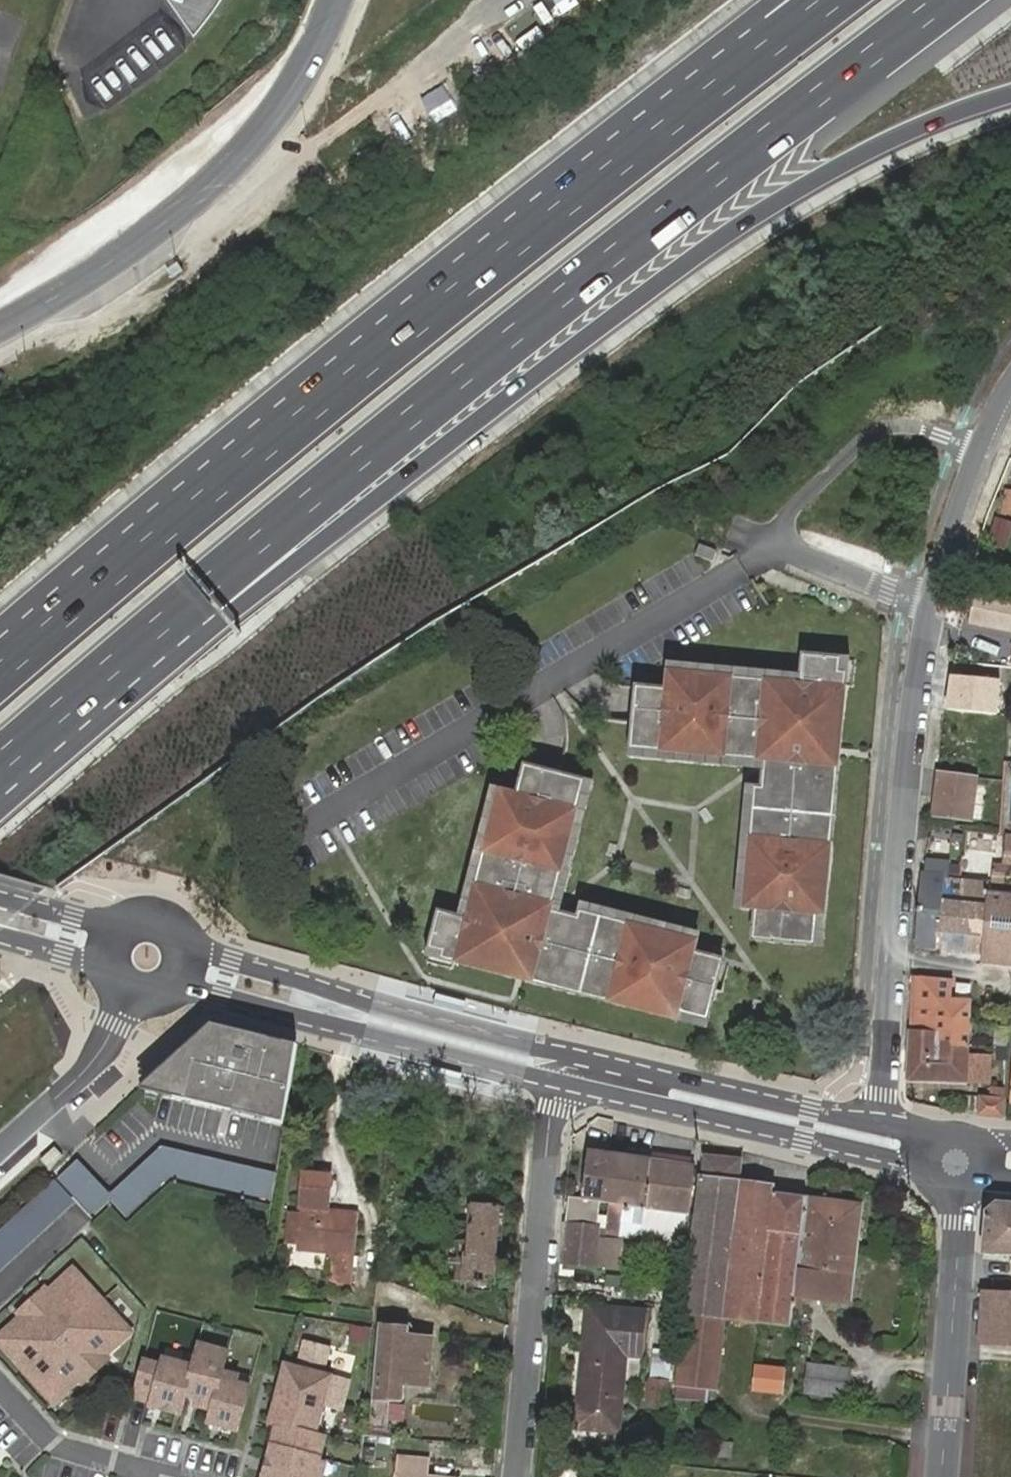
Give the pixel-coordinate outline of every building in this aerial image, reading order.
[(209,40),(235,0),(178,0),(209,40)] [(1004,475),(999,499),(1010,501),(1010,476),(1004,475)] [(1005,547),(1010,528),(1010,520),(995,516),(987,542),(1005,547)] [(977,590),(970,622),(1010,630),(1010,597),(977,590)] [(838,748),(845,673),(837,672),(839,658),(802,656),(800,683),(703,675),(696,754),(765,760),(762,789),(755,789),(745,907),(756,908),(754,938),(814,943),(817,913),(824,913),(838,748)] [(696,754),(703,675),(668,672),(666,690),(637,688),(635,700),(631,748),(696,754)] [(1003,681),(949,677),(946,712),(1001,716),(1003,681)] [(447,959),(505,974),(520,978),(671,1015),(678,934),(586,911),(584,918),(555,911),(588,781),(545,770),(529,766),(522,796),(504,791),(472,920),(445,913),(435,948),(449,952),(447,959)] [(974,779),(938,775),(933,817),(967,821),(967,819),(977,820),(978,808),(971,807),(974,779)] [(994,836),(964,833),(962,856),(981,858),(980,860),(992,861),(994,836)] [(913,949),(934,951),(937,923),(939,923),(942,879),(943,874),(943,865),(928,863),(927,874),(919,873),(913,949)] [(992,888),(1010,889),(1010,869),(994,867),(992,888)] [(934,951),(981,955),(986,887),(986,883),(942,879),(939,923),(937,923),(934,951)] [(988,956),(1010,958),(1010,889),(992,888),(986,887),(981,955),(988,956)] [(713,1017),(727,958),(698,952),(701,939),(678,934),(671,1015),(681,1018),(684,1010),(713,1017)] [(965,1082),(969,999),(949,997),(950,982),(911,979),(903,1081),(965,1082)] [(283,1122),(294,1043),(209,1023),(137,1088),(283,1122)] [(1004,1049),(994,1048),(993,1060),(1004,1061),(1004,1049)] [(975,1116),(1000,1119),(1002,1089),(996,1089),(995,1084),(990,1083),(990,1097),(976,1097),(975,1116)] [(164,1148),(111,1196),(128,1215),(170,1177),(269,1199),(275,1172),(164,1148)] [(651,1149),(649,1162),(690,1167),(692,1156),(651,1149)] [(690,1167),(649,1162),(587,1153),(580,1199),(568,1199),(560,1279),(616,1285),(620,1234),(682,1240),(690,1167)] [(76,1160),(55,1180),(75,1202),(90,1217),(111,1196),(76,1160)] [(740,1164),(703,1160),(676,1399),(705,1402),(708,1391),(712,1391),(721,1318),(790,1326),(794,1296),(847,1299),(856,1206),(740,1190),(740,1164)] [(300,1175),(294,1256),(331,1259),(330,1284),(349,1286),(357,1215),(321,1211),(324,1176),(300,1175)] [(0,1228),(0,1269),(75,1202),(55,1180),(0,1228)] [(982,1255),(1010,1256),(1010,1203),(997,1201),(985,1211),(982,1255)] [(496,1212),(464,1209),(462,1220),(443,1219),(441,1242),(449,1243),(447,1280),(491,1284),(496,1212)] [(0,1341),(0,1347),(55,1404),(66,1393),(61,1387),(74,1374),(84,1384),(110,1360),(101,1351),(113,1339),(119,1346),(133,1332),(74,1270),(60,1284),(65,1289),(53,1301),(45,1292),(19,1317),(28,1326),(15,1338),(10,1332),(0,1341)] [(981,1319),(1010,1321),(1010,1296),(982,1294),(981,1319)] [(645,1314),(600,1310),(595,1352),(584,1352),(577,1428),(614,1431),(625,1356),(639,1358),(645,1314)] [(979,1344),(1010,1346),(1010,1321),(981,1319),(979,1344)] [(382,1327),(373,1428),(384,1429),(388,1401),(401,1401),(403,1386),(425,1388),(429,1340),(405,1338),(405,1329),(382,1327)] [(162,1368),(145,1363),(136,1398),(153,1402),(151,1407),(183,1415),(188,1396),(215,1404),(209,1424),(240,1432),(251,1388),(222,1380),(227,1360),(198,1353),(194,1368),(164,1360),(162,1368)] [(848,1370),(804,1367),(801,1397),(846,1400),(848,1370)] [(288,1368),(274,1424),(280,1425),(267,1476),(318,1476),(328,1439),(316,1436),(330,1378),(288,1368)] [(781,1371),(755,1369),(752,1392),(780,1394),(781,1371)] [(667,1405),(668,1380),(645,1378),(643,1404),(667,1405)] [(399,1458),(397,1476),(423,1476),(423,1459),(399,1458)]
